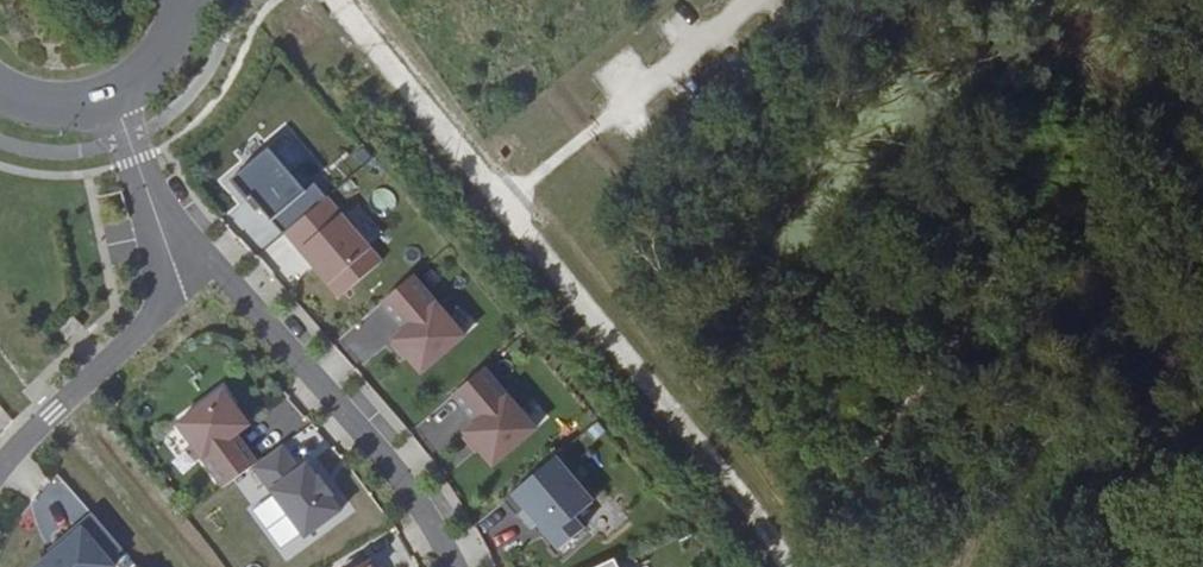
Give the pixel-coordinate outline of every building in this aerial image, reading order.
[(286,232),(324,200),(312,186),(303,194),(266,151),(231,181),(247,200),(252,196),(261,207),(284,234),(286,232)] [(252,196),(247,200),(256,211),(261,207),(252,196)] [(324,200),(286,232),(341,297),(379,264),(324,200)] [(412,276),(380,303),(404,330),(392,340),(420,373),(463,336),(412,276)] [(463,433),(491,466),(535,429),(484,369),(452,396),(475,423),(463,433)] [(222,391),(175,424),(222,489),(256,464),(235,435),(248,426),(222,391)] [(282,445),(253,466),(305,538),(341,511),(331,497),(333,495),(320,477),(317,479),(307,464),(299,470),(282,445)] [(554,458),(502,502),(515,517),(517,515),(524,509),(537,524),(558,549),(581,529),(572,518),(591,502),(554,458)] [(267,491),(244,508),(285,561),(307,544),(267,491)] [(524,509),(517,515),(530,530),(537,524),(524,509)] [(97,510),(59,543),(63,548),(42,566),(43,566),(116,566),(128,556),(123,551),(128,546),(97,510)] [(371,558),(356,566),(376,566),(371,558)]
